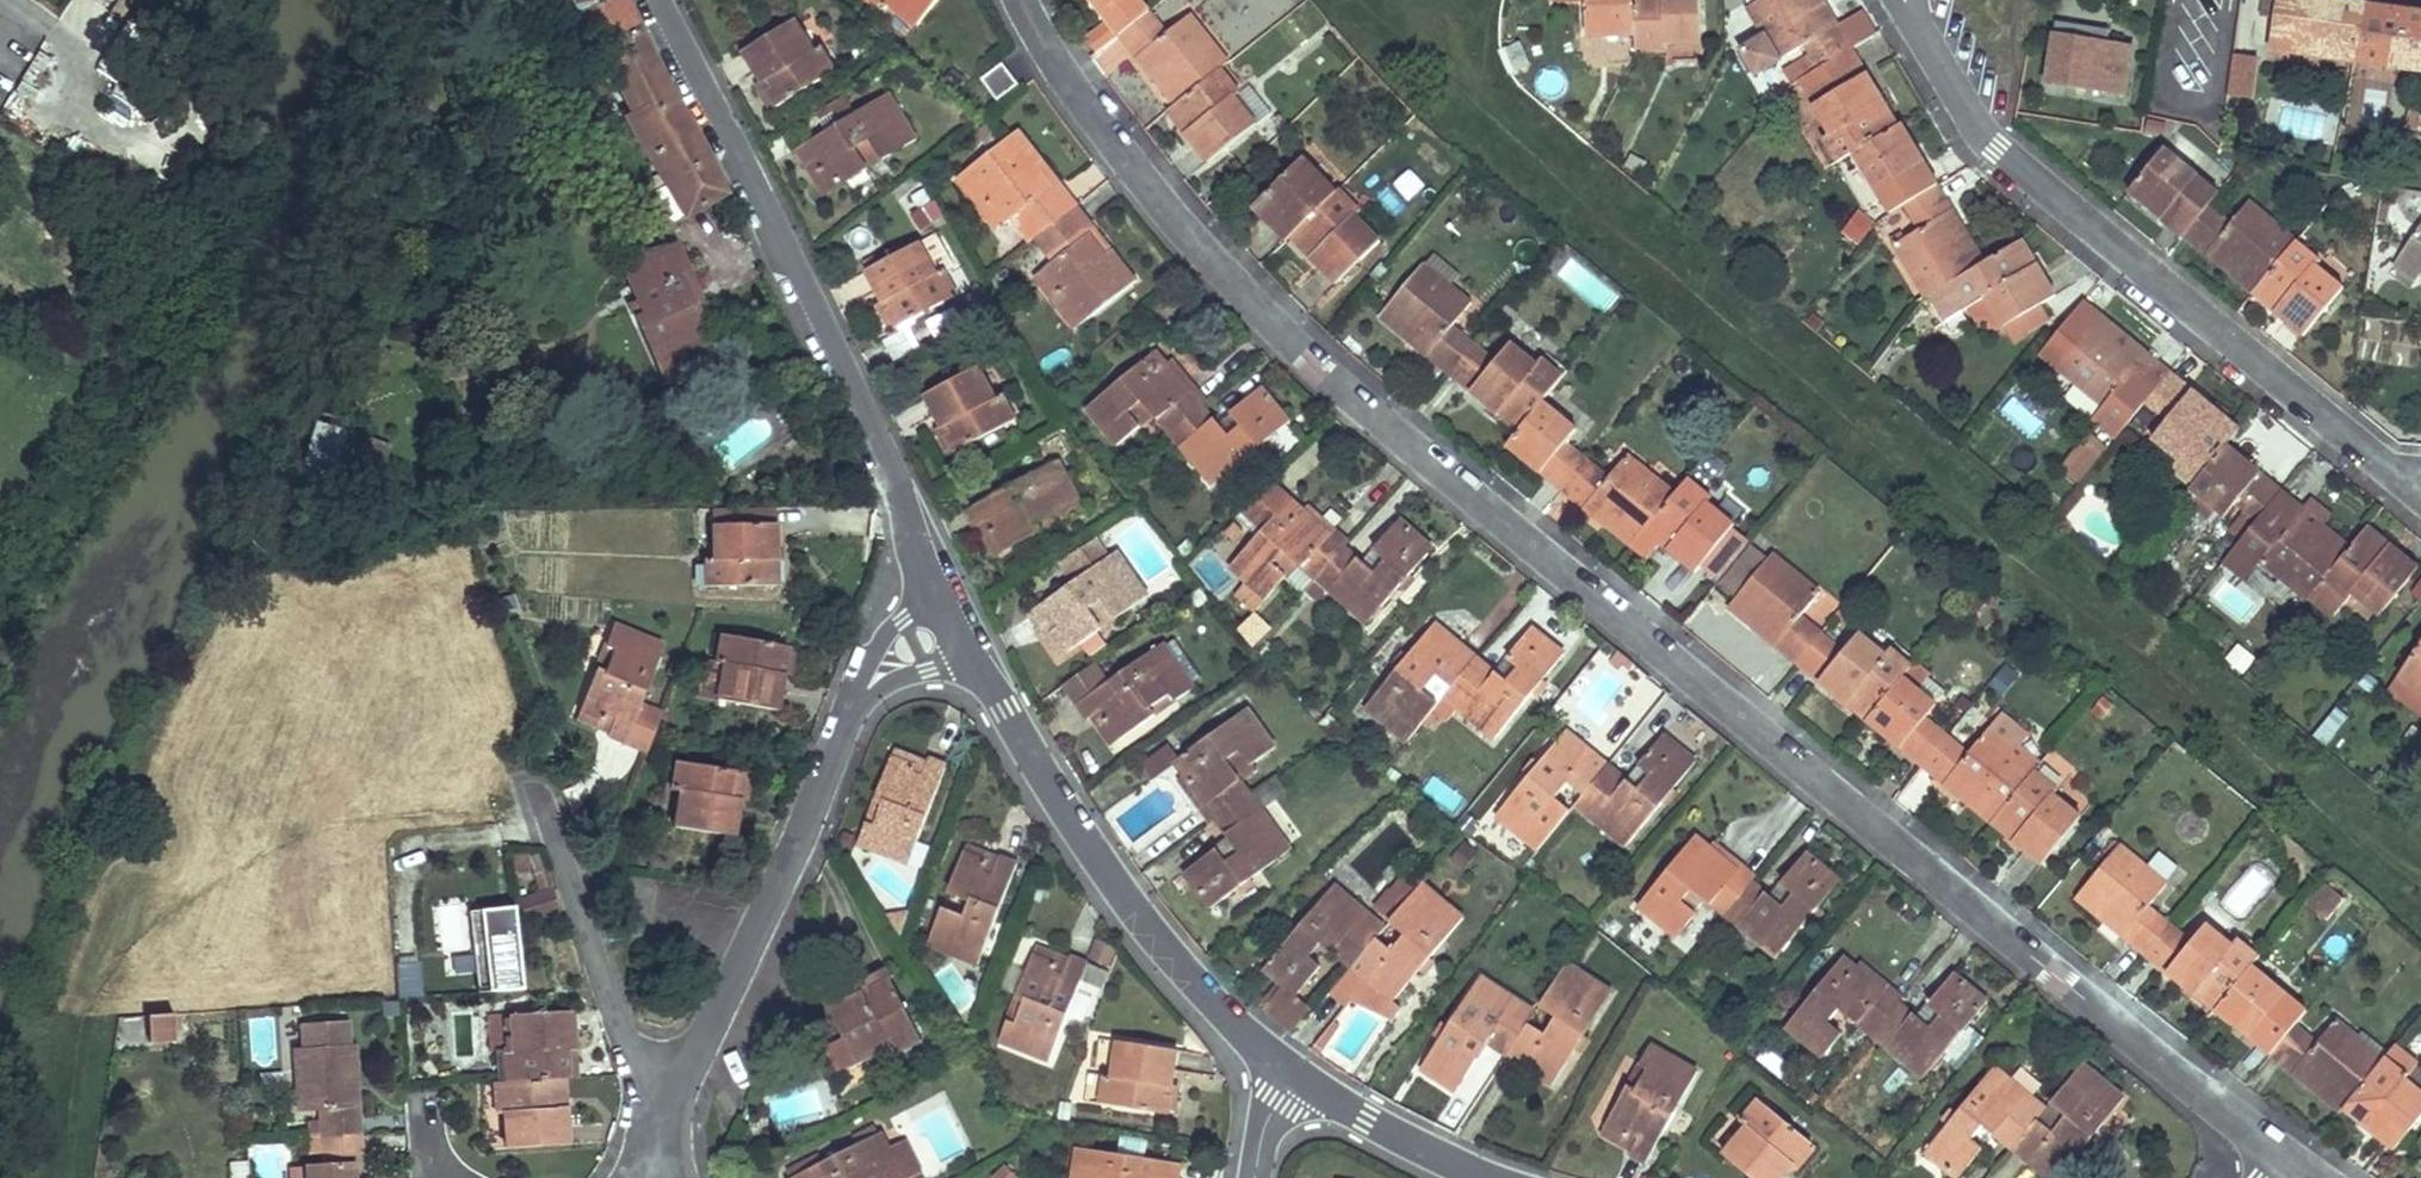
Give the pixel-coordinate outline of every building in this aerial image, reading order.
[(582,11),(606,0),(576,0),(582,11)] [(625,0),(606,0),(582,11),(635,111),(627,115),(633,128),(639,139),(662,175),(668,185),(688,216),(727,192),(716,171),(683,115),(625,0)] [(940,0),(874,0),(885,9),(890,3),(920,26),(940,0)] [(1136,0),(1116,0),(1110,5),(1109,4),(1106,0),(1095,0),(1110,21),(1112,20),(1136,0)] [(1151,11),(1143,0),(1136,0),(1112,20),(1110,21),(1121,34),(1151,11)] [(1635,0),(1588,0),(1589,37),(1636,35),(1635,0)] [(1701,0),(1635,0),(1636,35),(1636,49),(1667,47),(1668,40),(1702,39),(1701,0)] [(1821,7),(1827,3),(1826,0),(1762,0),(1756,3),(1771,28),(1773,32),(1766,35),(1765,36),(1780,61),(1806,46),(1811,55),(1801,61),(1810,75),(1820,69),(1855,48),(1845,33),(1840,36),(1838,37),(1821,7)] [(2271,52),(2274,0),(2255,0),(2252,50),(2271,52)] [(2333,0),(2280,0),(2273,48),(2420,69),(2420,12),(2333,0)] [(1771,28),(1756,3),(1748,8),(1765,36),(1766,35),(1773,32),(1771,28)] [(1844,30),(1828,4),(1827,3),(1821,7),(1838,37),(1840,36),(1845,33),(1844,30)] [(1132,46),(1161,23),(1151,11),(1121,34),(1131,46),(1132,46)] [(1226,67),(1204,40),(1205,39),(1210,34),(1192,11),(1167,31),(1166,32),(1144,50),(1161,70),(1161,72),(1155,77),(1177,105),(1223,69),(1226,67)] [(1121,34),(1110,21),(1087,38),(1098,52),(1121,34)] [(840,70),(825,45),(816,49),(798,22),(746,53),(766,83),(774,78),(779,87),(773,91),(772,92),(781,106),(840,70)] [(1144,50),(1166,32),(1167,31),(1162,24),(1161,23),(1132,46),(1131,46),(1154,76),(1155,77),(1161,72),(1161,70),(1144,50)] [(2124,93),(2132,48),(2108,44),(2079,39),(2080,26),(2059,23),(2050,81),(2124,93)] [(2108,44),(2109,30),(2081,26),(2080,26),(2079,39),(2108,44)] [(1232,62),(1212,37),(1210,34),(1205,39),(1204,40),(1226,67),(1226,66),(1232,62)] [(1828,82),(1862,63),(1863,62),(1855,48),(1820,69),(1828,82)] [(2256,101),(2259,58),(2230,56),(2227,98),(2256,101)] [(1834,94),(1870,73),(1863,62),(1862,63),(1828,82),(1834,94)] [(1018,84),(1004,66),(984,81),(999,100),(1018,84)] [(1260,123),(1239,96),(1243,93),(1223,69),(1177,105),(1178,106),(1193,125),(1195,127),(1189,131),(1188,132),(1210,162),(1260,123)] [(1893,131),(1880,109),(1880,108),(1886,104),(1870,73),(1834,94),(1816,105),(1833,135),(1825,139),(1839,163),(1855,153),(1893,131)] [(779,87),(774,78),(766,83),(767,84),(772,92),(773,91),(779,87)] [(920,139),(891,94),(799,153),(809,168),(827,156),(832,163),(822,170),(834,190),(835,191),(869,170),(856,149),(871,139),(885,160),(920,139)] [(2412,101),(2406,126),(2420,130),(2420,103),(2412,101)] [(1900,126),(1886,104),(1880,108),(1880,109),(1893,131),(1900,126)] [(1193,125),(1178,106),(1177,105),(1170,111),(1188,132),(1189,131),(1195,127),(1193,125)] [(1941,186),(1903,125),(1900,126),(1893,131),(1855,153),(1877,190),(1893,180),(1907,205),(1941,186)] [(1020,132),(965,173),(989,201),(982,207),(999,230),(1012,219),(1053,187),(1036,165),(1043,160),(1020,132)] [(2188,190),(2199,176),(2166,148),(2130,192),(2164,219),(2188,190)] [(834,190),(822,170),(832,163),(827,156),(809,168),(810,170),(827,196),(835,191),(834,190)] [(1339,193),(1305,158),(1261,203),(1261,202),(1265,205),(1272,212),(1274,215),(1276,213),(1282,207),(1288,213),(1289,214),(1274,228),(1288,242),(1292,238),(1293,237),(1300,230),(1339,193)] [(1079,205),(1043,160),(1036,165),(1053,187),(1060,196),(1072,211),(1079,205)] [(989,201),(965,173),(959,178),(982,207),(989,201)] [(1406,173),(1396,188),(1413,200),(1424,184),(1406,173)] [(668,185),(662,175),(661,176),(638,186),(644,195),(644,196),(668,185)] [(688,216),(668,185),(644,196),(665,229),(688,216)] [(1916,218),(1949,199),(1941,186),(1907,205),(1915,218),(1916,218)] [(1026,224),(1059,196),(1060,196),(1053,187),(1012,219),(1019,229),(1026,224)] [(1380,239),(1357,215),(1362,210),(1343,190),(1339,193),(1300,230),(1301,231),(1318,250),(1319,250),(1312,257),(1338,283),(1362,258),(1380,239)] [(2175,222),(2196,197),(2188,190),(2164,219),(2172,226),(2175,222)] [(1038,238),(1072,211),(1060,196),(1059,196),(1026,224),(1037,237),(1038,238)] [(2185,237),(2209,207),(2196,197),(2175,222),(2172,226),(2185,237)] [(2260,286),(2293,246),(2267,225),(2271,219),(2251,202),(2232,225),(2222,218),(2229,209),(2216,198),(2209,207),(2185,237),(2198,247),(2203,241),(2232,263),(2227,269),(2226,270),(2254,294),(2260,286)] [(1968,231),(1951,202),(1949,199),(1916,218),(1915,218),(1921,229),(1922,228),(1947,214),(1948,214),(1962,236),(1968,231)] [(921,232),(945,217),(934,201),(911,216),(921,232)] [(1274,215),(1272,212),(1265,205),(1261,202),(1261,203),(1256,206),(1255,207),(1273,227),(1274,228),(1289,214),(1288,213),(1282,207),(1276,213),(1274,215)] [(1114,250),(1079,205),(1072,211),(1084,227),(1090,235),(1106,255),(1107,256),(1114,250)] [(1053,250),(1079,230),(1084,227),(1072,211),(1038,238),(1049,253),(1053,250)] [(1988,261),(1969,232),(1968,231),(1962,236),(1948,214),(1947,214),(1922,228),(1921,229),(1894,245),(1910,270),(1917,265),(1933,291),(1933,292),(1966,273),(1988,261)] [(2297,241),(2276,224),(2271,219),(2267,225),(2293,246),(2297,241)] [(1037,237),(1026,224),(1019,229),(1031,243),(1038,238),(1037,237)] [(1090,235),(1084,227),(1079,230),(1053,250),(1049,253),(1056,262),(1090,235)] [(2420,270),(2420,227),(2401,257),(2420,270)] [(1318,250),(1301,231),(1300,230),(1293,237),(1292,238),(1312,257),(1319,250),(1318,250)] [(1084,322),(1137,279),(1114,250),(1107,256),(1106,255),(1090,235),(1056,262),(1036,277),(1056,301),(1063,295),(1082,320),(1084,322)] [(1387,245),(1380,239),(1362,258),(1363,259),(1368,264),(1387,245)] [(2039,260),(2026,240),(2017,244),(2018,245),(2032,268),(2033,267),(2040,263),(2039,260)] [(2232,263),(2203,241),(2198,247),(2226,270),(2227,269),(2232,263)] [(2306,335),(2343,288),(2317,266),(2321,260),(2297,241),(2293,246),(2260,286),(2262,288),(2283,305),(2279,312),(2278,313),(2306,335)] [(2060,294),(2040,263),(2033,267),(2032,268),(2018,245),(2017,244),(1988,261),(1966,273),(1983,301),(1988,298),(1989,298),(2007,327),(2060,294)] [(939,274),(921,245),(868,273),(886,305),(893,300),(894,300),(899,308),(891,313),(900,328),(961,294),(946,269),(939,274)] [(703,326),(690,299),(692,298),(700,294),(678,249),(627,271),(641,301),(646,314),(639,317),(638,317),(662,370),(689,357),(691,360),(715,349),(703,326)] [(1456,326),(1475,303),(1452,284),(1460,276),(1435,255),(1383,318),(1412,341),(1417,334),(1438,349),(1456,326)] [(2401,257),(2395,265),(2417,280),(2420,274),(2420,270),(2401,257)] [(1933,291),(1917,265),(1910,270),(1926,295),(1926,297),(1933,292),(1933,291)] [(2283,305),(2262,288),(2260,286),(2254,294),(2278,313),(2279,312),(2283,305)] [(711,318),(700,294),(692,298),(690,299),(703,326),(705,325),(713,322),(711,318)] [(1082,320),(1063,295),(1056,301),(1057,302),(1077,329),(1078,328),(1084,322),(1082,320)] [(2007,327),(1989,298),(1988,298),(1983,301),(1974,316),(1988,339),(2007,327)] [(899,308),(894,300),(893,300),(886,305),(891,313),(899,308)] [(646,314),(641,301),(633,306),(638,317),(639,317),(646,314)] [(2154,367),(2126,345),(2132,338),(2105,316),(2062,369),(2109,408),(2127,385),(2149,402),(2173,372),(2159,361),(2154,367)] [(1440,363),(1464,333),(1456,326),(1438,349),(1417,334),(1412,341),(1439,363),(1440,363)] [(894,362),(920,350),(911,330),(885,342),(894,362)] [(1453,374),(1477,344),(1464,333),(1440,363),(1439,363),(1453,374)] [(2158,360),(2134,339),(2132,338),(2126,345),(2154,367),(2159,361),(2158,360)] [(1467,385),(1490,357),(1492,355),(1477,344),(1453,374),(1467,385)] [(1547,401),(1568,375),(1546,358),(1540,366),(1513,344),(1499,361),(1473,391),(1502,415),(1506,410),(1507,410),(1527,425),(1547,401)] [(1204,406),(1210,401),(1196,385),(1191,390),(1170,364),(1159,351),(1089,410),(1118,445),(1155,415),(1171,434),(1204,406)] [(1473,391),(1499,361),(1492,355),(1490,357),(1467,385),(1473,391)] [(1196,385),(1175,359),(1170,364),(1191,390),(1196,385)] [(1020,419),(1006,395),(998,399),(980,368),(927,397),(944,428),(953,424),(957,431),(949,436),(957,452),(1020,419)] [(2163,411),(2186,383),(2173,372),(2149,402),(2162,413),(2163,411)] [(2170,420),(2194,389),(2193,388),(2186,383),(2163,411),(2162,413),(2170,420)] [(1215,486),(1291,421),(1263,388),(1234,412),(1244,424),(1230,436),(1204,406),(1171,434),(1215,486)] [(2197,484),(2230,444),(2237,435),(2218,419),(2223,413),(2194,389),(2170,420),(2156,437),(2183,459),(2176,468),(2197,484)] [(2028,437),(2042,420),(2012,395),(1998,412),(2028,437)] [(1550,466),(1566,445),(1567,444),(1580,428),(1547,401),(1527,425),(1524,430),(1522,431),(1510,447),(1530,464),(1534,459),(1536,457),(1550,466)] [(1527,425),(1507,410),(1506,410),(1502,415),(1522,431),(1524,430),(1527,425)] [(2242,428),(2224,414),(2223,413),(2218,419),(2237,435),(2238,434),(2242,428)] [(334,476),(348,431),(320,422),(293,507),(322,516),(334,476)] [(957,431),(953,424),(944,428),(949,436),(957,431)] [(371,487),(385,442),(348,431),(334,476),(371,487)] [(2079,485),(2105,454),(2085,437),(2058,467),(2079,485)] [(1553,481),(1577,451),(1567,444),(1566,445),(1550,466),(1536,457),(1534,459),(1530,464),(1551,480),(1553,481)] [(2259,521),(2285,490),(2230,444),(2197,484),(2185,499),(2220,526),(2237,504),(2248,512),(2233,530),(2244,540),(2259,521)] [(1566,492),(1590,462),(1577,451),(1553,481),(1566,492)] [(1654,525),(1674,501),(1649,481),(1653,475),(1654,474),(1631,457),(1611,479),(1590,462),(1566,492),(1580,503),(1581,502),(1586,496),(1614,519),(1610,525),(1608,527),(1635,549),(1648,533),(1649,532),(1654,525)] [(1041,523),(1062,510),(1063,511),(1067,517),(1086,507),(1061,462),(968,512),(976,528),(980,526),(981,526),(996,518),(1000,525),(1001,526),(993,530),(994,533),(1003,548),(1004,551),(1044,530),(1043,529),(1040,523),(1041,523)] [(1679,495),(1654,474),(1653,475),(1649,481),(1674,501),(1675,500),(1679,495)] [(1737,525),(1711,504),(1715,498),(1691,480),(1679,495),(1675,500),(1674,501),(1654,525),(1657,527),(1674,541),(1676,543),(1671,549),(1670,550),(1699,573),(1704,567),(1720,580),(1752,540),(1736,527),(1737,525)] [(1259,537),(1291,501),(1290,500),(1273,483),(1238,519),(1239,520),(1258,536),(1259,537)] [(2297,500),(2285,490),(2259,521),(2244,540),(2240,545),(2260,562),(2282,579),(2286,573),(2313,595),(2353,546),(2325,524),(2333,515),(2312,498),(2305,507),(2298,516),(2289,509),(2297,500)] [(1614,519),(1586,496),(1581,502),(1580,503),(1608,527),(1610,525),(1614,519)] [(1309,590),(1346,547),(1305,511),(1292,500),(1291,501),(1259,537),(1232,568),(1246,581),(1238,592),(1260,611),(1291,576),(1308,592),(1309,590)] [(2305,507),(2297,500),(2289,509),(2298,516),(2305,507)] [(777,560),(776,508),(715,509),(717,557),(707,557),(708,586),(770,586),(770,584),(769,561),(769,560),(777,560)] [(1067,517),(1063,511),(1062,510),(1041,523),(1040,523),(1043,529),(1044,530),(1067,517)] [(994,533),(993,530),(1001,526),(1000,525),(996,518),(981,526),(980,526),(996,556),(997,555),(1004,551),(1003,548),(994,533)] [(1369,624),(1436,550),(1400,521),(1374,550),(1387,561),(1376,574),(1364,563),(1346,547),(1309,590),(1323,602),(1332,592),(1369,624)] [(1674,541),(1657,527),(1654,525),(1649,532),(1648,533),(1670,550),(1671,549),(1676,543),(1674,541)] [(2391,544),(2372,528),(2369,526),(2363,533),(2385,551),(2391,544)] [(2381,615),(2420,568),(2391,544),(2385,551),(2363,533),(2353,546),(2313,595),(2311,598),(2335,617),(2354,594),(2381,615)] [(1080,583),(1114,559),(1114,558),(1101,541),(1101,540),(1065,564),(1078,584),(1080,583)] [(2244,581),(2260,562),(2240,545),(2224,564),(2244,581)] [(1739,599),(1771,559),(1756,547),(1724,586),(1739,599)] [(1070,653),(1153,596),(1123,553),(1114,559),(1080,583),(1078,584),(1034,614),(1045,629),(1061,618),(1062,618),(1066,623),(1055,632),(1057,635),(1069,651),(1070,653)] [(1799,573),(1776,555),(1771,559),(1795,581),(1796,580),(1800,575),(1799,573)] [(1805,618),(1824,594),(1800,575),(1796,580),(1795,581),(1771,559),(1739,599),(1731,609),(1759,632),(1765,624),(1785,641),(1787,641),(1805,618)] [(778,584),(777,560),(769,560),(769,561),(770,584),(770,586),(778,586),(778,584)] [(2313,595),(2286,573),(2282,579),(2308,601),(2311,598),(2313,595)] [(1155,625),(1167,617),(1161,608),(1149,617),(1155,625)] [(1057,635),(1055,632),(1066,623),(1062,618),(1061,618),(1045,629),(1064,657),(1070,653),(1069,651),(1057,635)] [(1788,655),(1813,624),(1805,618),(1787,641),(1785,641),(1765,624),(1759,632),(1787,654),(1788,655)] [(539,637),(540,623),(529,622),(527,636),(539,637)] [(642,702),(666,644),(617,624),(608,645),(615,649),(605,672),(604,672),(598,668),(581,709),(582,709),(602,717),(605,718),(608,712),(617,716),(612,729),(611,730),(610,733),(627,741),(648,749),(663,710),(642,702)] [(1801,666),(1826,635),(1813,624),(1788,655),(1801,666)] [(1426,693),(1440,676),(1455,688),(1478,660),(1437,625),(1368,711),(1409,744),(1424,726),(1436,712),(1441,705),(1426,693)] [(1495,740),(1566,656),(1534,628),(1509,658),(1511,659),(1520,668),(1508,682),(1507,683),(1496,674),(1478,660),(1455,688),(1447,698),(1447,699),(1458,708),(1459,708),(1495,740)] [(786,664),(789,645),(721,632),(716,661),(724,663),(718,697),(718,699),(778,709),(784,672),(775,671),(777,663),(784,664),(786,664)] [(1877,715),(1915,667),(1894,650),(1889,655),(1863,633),(1847,652),(1847,653),(1822,682),(1851,705),(1857,699),(1860,701),(1876,714),(1877,715)] [(1814,676),(1838,647),(1840,645),(1826,635),(1801,666),(1814,676)] [(1270,654),(1277,646),(1271,641),(1263,650),(1270,654)] [(1157,715),(1153,709),(1152,708),(1175,692),(1181,700),(1198,687),(1166,644),(1110,684),(1097,666),(1068,687),(1081,705),(1091,720),(1094,717),(1096,716),(1108,708),(1108,707),(1113,714),(1106,720),(1108,722),(1122,742),(1157,715)] [(605,672),(615,649),(608,645),(598,667),(598,668),(604,672),(605,672)] [(1822,682),(1847,653),(1847,652),(1840,645),(1838,647),(1814,676),(1822,682)] [(2237,645),(2224,663),(2244,676),(2256,658),(2237,645)] [(2401,678),(2402,679),(2394,692),(2420,711),(2420,649),(2401,678)] [(1637,665),(1621,652),(1613,662),(1622,670),(1626,665),(1633,670),(1637,665)] [(1508,682),(1520,668),(1511,659),(1509,658),(1496,674),(1507,683),(1508,682)] [(718,697),(724,663),(716,661),(704,660),(698,695),(718,699),(718,697)] [(784,672),(786,664),(784,664),(777,663),(775,671),(784,672)] [(1950,736),(1929,718),(1939,708),(1937,706),(1948,692),(1932,679),(1935,676),(1919,663),(1915,667),(1877,715),(1871,722),(1925,767),(1950,736)] [(1455,688),(1440,676),(1426,693),(1441,705),(1447,698),(1455,688)] [(1157,715),(1181,700),(1175,692),(1152,708),(1153,709),(1157,715)] [(1458,708),(1447,699),(1447,698),(1441,705),(1436,712),(1439,716),(1446,721),(1447,722),(1457,709),(1458,708)] [(1876,714),(1860,701),(1857,699),(1851,705),(1871,722),(1877,715),(1876,714)] [(1108,722),(1106,720),(1113,714),(1108,707),(1108,708),(1096,716),(1094,717),(1115,746),(1122,742),(1108,722)] [(612,729),(617,716),(608,712),(605,718),(602,717),(582,709),(579,715),(578,716),(611,730),(612,729)] [(1230,761),(1242,751),(1253,765),(1278,746),(1250,709),(1176,763),(1187,778),(1218,820),(1219,821),(1255,794),(1230,761)] [(1429,729),(1439,716),(1436,712),(1424,726),(1429,729)] [(2033,777),(2008,756),(2007,756),(2006,755),(2023,736),(2025,734),(2003,715),(1971,753),(1969,755),(1950,778),(1952,779),(1972,794),(1967,801),(1995,823),(2000,817),(2033,777)] [(2415,742),(2420,733),(2412,729),(2407,737),(2415,742)] [(1610,766),(1567,731),(1498,816),(1540,852),(1573,812),(1556,799),(1557,799),(1570,782),(1571,781),(1587,794),(1610,766)] [(1626,846),(1696,761),(1665,734),(1640,766),(1651,775),(1638,790),(1610,766),(1587,794),(1577,806),(1626,846)] [(2042,763),(2023,748),(2023,747),(2030,738),(2029,738),(2025,734),(2023,736),(2006,755),(2007,756),(2008,756),(2033,777),(2034,775),(2037,771),(2043,764),(2042,763)] [(1940,776),(1961,749),(1963,747),(1950,736),(1925,767),(1938,777),(1940,776)] [(1950,778),(1969,755),(1971,753),(1963,747),(1961,749),(1940,776),(1938,777),(1967,801),(1972,794),(1952,779),(1950,778)] [(924,776),(930,762),(929,761),(925,760),(898,748),(898,749),(895,755),(896,755),(916,763),(919,765),(916,773),(915,774),(924,777),(924,776)] [(911,863),(951,765),(932,758),(930,762),(924,776),(924,777),(915,774),(916,773),(919,765),(916,763),(896,755),(895,755),(878,797),(885,800),(886,801),(876,826),(875,825),(868,822),(860,843),(911,863)] [(734,836),(741,800),(731,798),(732,788),(734,788),(743,789),(745,772),(677,760),(673,789),(680,790),(674,826),(734,836)] [(2044,865),(2082,818),(2055,796),(2060,789),(2037,771),(2034,775),(2033,777),(2000,817),(2001,817),(2018,832),(2022,836),(2018,842),(2044,865)] [(1288,791),(1277,777),(1264,788),(1274,801),(1288,791)] [(1213,825),(1219,821),(1218,820),(1187,778),(1182,782),(1181,782),(1213,824),(1213,825)] [(1587,794),(1571,781),(1570,782),(1557,799),(1556,799),(1573,812),(1577,806),(1587,794)] [(741,800),(743,789),(734,788),(732,788),(731,798),(741,800)] [(1274,801),(1264,788),(1255,794),(1265,808),(1266,807),(1274,801)] [(1296,849),(1265,808),(1255,794),(1219,821),(1234,839),(1243,852),(1242,853),(1228,863),(1218,851),(1187,874),(1213,910),(1296,849)] [(876,826),(886,801),(885,800),(878,797),(868,822),(875,825),(876,826)] [(2018,832),(2001,817),(2000,817),(1995,823),(2017,842),(2018,842),(2022,836),(2018,832)] [(1727,915),(1753,882),(1717,853),(1712,848),(1697,836),(1640,907),(1677,938),(1695,914),(1682,903),(1695,888),(1727,915)] [(1243,852),(1234,839),(1218,851),(1228,863),(1242,853),(1243,852)] [(1464,869),(1479,850),(1467,841),(1452,860),(1464,869)] [(996,874),(1002,857),(1003,856),(971,843),(968,850),(970,852),(991,860),(987,872),(996,875),(996,874)] [(1758,876),(1717,843),(1712,848),(1717,853),(1753,882),(1758,876)] [(2144,863),(2123,846),(2123,847),(2118,853),(2138,869),(2144,863)] [(981,962),(1020,863),(1003,856),(1002,857),(996,874),(996,875),(987,872),(991,860),(970,852),(968,850),(952,890),(974,900),(968,917),(945,909),(932,943),(981,962)] [(1779,958),(1841,881),(1809,853),(1783,883),(1784,884),(1796,894),(1785,908),(1772,897),(1753,882),(1727,915),(1779,958)] [(2150,906),(2169,884),(2144,863),(2138,869),(2118,853),(2079,901),(2106,923),(2111,918),(2112,916),(2130,930),(2150,906)] [(1409,904),(1426,884),(1410,871),(1393,891),(1394,893),(1409,904)] [(1796,894),(1784,884),(1783,883),(1772,897),(1785,908),(1796,894)] [(2347,900),(2326,883),(2309,904),(2330,922),(2347,900)] [(1395,1003),(1465,918),(1426,884),(1409,904),(1393,923),(1407,935),(1392,953),(1377,941),(1353,970),(1333,994),(1350,1007),(1371,982),(1395,1003)] [(1312,959),(1325,944),(1353,970),(1377,941),(1388,929),(1337,888),(1268,970),(1287,987),(1299,997),(1323,969),(1312,959)] [(548,889),(523,897),(530,919),(556,910),(548,889)] [(1409,904),(1394,893),(1393,891),(1377,911),(1393,923),(1409,904)] [(2136,944),(2159,917),(2161,915),(2151,907),(2150,906),(2130,930),(2112,916),(2111,918),(2106,923),(2107,924),(2134,947),(2136,944)] [(513,908),(470,912),(479,991),(523,990),(513,908)] [(2244,934),(2217,912),(2208,924),(2209,925),(2235,946),(2236,945),(2239,941),(2244,934)] [(904,924),(908,914),(888,915),(888,916),(896,928),(901,935),(904,924)] [(2147,957),(2173,925),(2162,915),(2161,915),(2159,917),(2136,944),(2134,947),(2147,957)] [(2253,967),(2261,958),(2239,941),(2236,945),(2235,946),(2209,925),(2208,924),(2194,942),(2193,943),(2168,974),(2196,997),(2201,992),(2216,1004),(2220,1007),(2253,967)] [(2159,967),(2185,935),(2173,925),(2147,957),(2159,967)] [(2168,974),(2193,943),(2194,942),(2186,936),(2185,935),(2159,967),(2167,973),(2168,974)] [(1072,958),(1040,945),(1037,954),(1039,955),(1058,962),(1062,964),(1059,972),(1060,972),(1065,974),(1066,973),(1072,958)] [(1053,1060),(1091,962),(1073,955),(1072,958),(1066,973),(1065,974),(1060,972),(1059,972),(1062,964),(1058,962),(1039,955),(1037,954),(1020,997),(1028,1000),(1019,1025),(1018,1025),(1012,1023),(1010,1022),(1003,1040),(1053,1060)] [(417,959),(395,961),(397,996),(420,994),(417,959)] [(1897,1003),(1860,971),(1856,968),(1846,959),(1787,1030),(1824,1059),(1843,1036),(1828,1024),(1839,1011),(1872,1038),(1899,1005),(1897,1003)] [(1898,993),(1860,963),(1856,968),(1860,971),(1897,1003),(1899,1005),(1904,999),(1898,993)] [(1554,1087),(1613,994),(1570,965),(1543,1006),(1559,1017),(1547,1036),(1531,1026),(1510,1058),(1554,1087)] [(2256,1031),(2281,1000),(2286,994),(2253,967),(2220,1007),(2217,1011),(2237,1026),(2237,1027),(2244,1021),(2256,1031)] [(1924,1080),(1987,1003),(1954,975),(1929,1006),(1931,1008),(1943,1018),(1933,1031),(1919,1020),(1900,1005),(1899,1005),(1872,1038),(1924,1080)] [(924,1039),(893,978),(874,988),(878,996),(871,999),(867,992),(834,1010),(849,1037),(830,1047),(844,1072),(852,1068),(880,1055),(896,1047),(899,1054),(924,1039)] [(1531,1026),(1539,1014),(1483,978),(1424,1072),(1459,1093),(1491,1045),(1510,1058),(1531,1026)] [(1312,1009),(1299,997),(1287,987),(1266,1011),(1292,1031),(1293,1032),(1312,1009)] [(878,996),(874,988),(867,992),(871,999),(878,996)] [(2216,1004),(2201,992),(2196,997),(2215,1013),(2217,1011),(2220,1007),(2216,1004)] [(1019,1025),(1028,1000),(1020,997),(1010,1022),(1012,1023),(1018,1025),(1019,1025)] [(1943,1018),(1931,1008),(1929,1006),(1919,1020),(1933,1031),(1943,1018)] [(2271,1055),(2297,1024),(2303,1018),(2289,1008),(2260,1044),(2260,1045),(2271,1055)] [(578,1048),(577,1011),(513,1014),(514,1045),(514,1049),(508,1050),(509,1081),(559,1078),(561,1078),(567,1078),(568,1078),(571,1078),(571,1075),(568,1049),(578,1048)] [(514,1045),(513,1014),(494,1016),(494,1046),(496,1046),(514,1045)] [(180,1042),(177,1015),(151,1018),(153,1044),(180,1042)] [(2351,1101),(2391,1054),(2364,1032),(2360,1037),(2338,1019),(2319,1043),(2300,1067),(2319,1082),(2314,1089),(2341,1112),(2345,1108),(2351,1101)] [(359,1081),(358,1046),(353,1046),(352,1022),(305,1025),(307,1048),(309,1083),(298,1084),(299,1111),(321,1110),(322,1120),(310,1121),(312,1138),(362,1135),(360,1109),(352,1109),(350,1082),(359,1081)] [(1322,1058),(1343,1027),(1337,1022),(1313,1052),(1322,1058)] [(2286,1064),(2309,1038),(2310,1036),(2297,1024),(2271,1055),(2285,1065),(2286,1064)] [(2319,1082),(2300,1067),(2319,1043),(2310,1036),(2309,1038),(2286,1064),(2285,1065),(2286,1066),(2314,1089),(2319,1082)] [(1177,1088),(1182,1052),(1122,1041),(1117,1076),(1108,1075),(1104,1104),(1173,1115),(1175,1097),(1166,1096),(1167,1088),(1177,1088)] [(1648,1164),(1699,1071),(1654,1045),(1643,1065),(1648,1068),(1649,1069),(1635,1093),(1630,1089),(1629,1089),(1607,1127),(1629,1139),(1633,1133),(1640,1138),(1634,1150),(1633,1152),(1631,1155),(1648,1164)] [(2420,1118),(2420,1065),(2398,1046),(2391,1054),(2351,1101),(2352,1102),(2371,1118),(2372,1119),(2367,1124),(2366,1125),(2395,1150),(2420,1118)] [(309,1083),(307,1048),(296,1049),(298,1084),(309,1083)] [(580,1074),(578,1048),(568,1049),(571,1075),(571,1078),(580,1077),(580,1074)] [(888,1071),(880,1055),(852,1068),(862,1084),(888,1072),(888,1071)] [(1635,1093),(1649,1069),(1648,1068),(1643,1065),(1629,1089),(1630,1089),(1635,1093)] [(2126,1098),(2085,1065),(2053,1104),(2054,1104),(2067,1115),(2068,1116),(2054,1134),(2039,1122),(2038,1121),(2014,1150),(2048,1177),(2061,1177),(2126,1098)] [(2048,1110),(1999,1069),(1928,1155),(1957,1177),(1963,1177),(1985,1151),(1972,1140),(1985,1126),(2014,1150),(2038,1121),(2048,1110)] [(572,1144),(568,1106),(563,1106),(561,1106),(559,1078),(509,1081),(497,1082),(500,1117),(507,1116),(509,1149),(572,1144)] [(568,1101),(567,1081),(567,1078),(561,1078),(559,1078),(561,1106),(563,1106),(568,1106),(568,1101)] [(360,1109),(359,1081),(350,1082),(352,1109),(360,1109)] [(1175,1097),(1177,1088),(1167,1088),(1166,1096),(1175,1097)] [(1813,1143),(1761,1100),(1741,1124),(1748,1129),(1726,1155),(1753,1177),(1785,1177),(1795,1166),(1794,1165),(1788,1159),(1793,1152),(1801,1158),(1813,1143)] [(2371,1118),(2352,1102),(2351,1101),(2345,1108),(2366,1125),(2367,1124),(2372,1119),(2371,1118)] [(2067,1115),(2054,1104),(2053,1104),(2048,1110),(2038,1121),(2039,1122),(2054,1134),(2068,1116),(2067,1115)] [(881,1133),(876,1124),(856,1135),(860,1142),(861,1143),(880,1133),(881,1133)] [(1634,1150),(1640,1138),(1633,1133),(1629,1139),(1607,1127),(1607,1128),(1603,1136),(1633,1152),(1634,1150)] [(892,1148),(884,1131),(881,1133),(880,1133),(861,1143),(827,1161),(796,1177),(794,1177),(908,1177),(892,1148)] [(362,1135),(312,1138),(310,1139),(311,1155),(324,1154),(363,1152),(362,1135)] [(907,1140),(892,1148),(908,1177),(914,1177),(925,1173),(924,1171),(907,1140)] [(1184,1164),(1082,1147),(1077,1177),(1183,1177),(1184,1164)] [(363,1152),(324,1154),(324,1164),(355,1163),(356,1177),(364,1177),(363,1152)] [(796,1177),(827,1161),(820,1152),(790,1167),(796,1177)] [(1801,1158),(1793,1152),(1788,1159),(1794,1165),(1795,1166),(1801,1158)] [(355,1163),(324,1164),(307,1166),(308,1169),(308,1177),(356,1177),(355,1163)] [(991,1177),(1015,1177),(1007,1166),(991,1177)] [(308,1169),(292,1170),(292,1177),(308,1177),(308,1169)]
